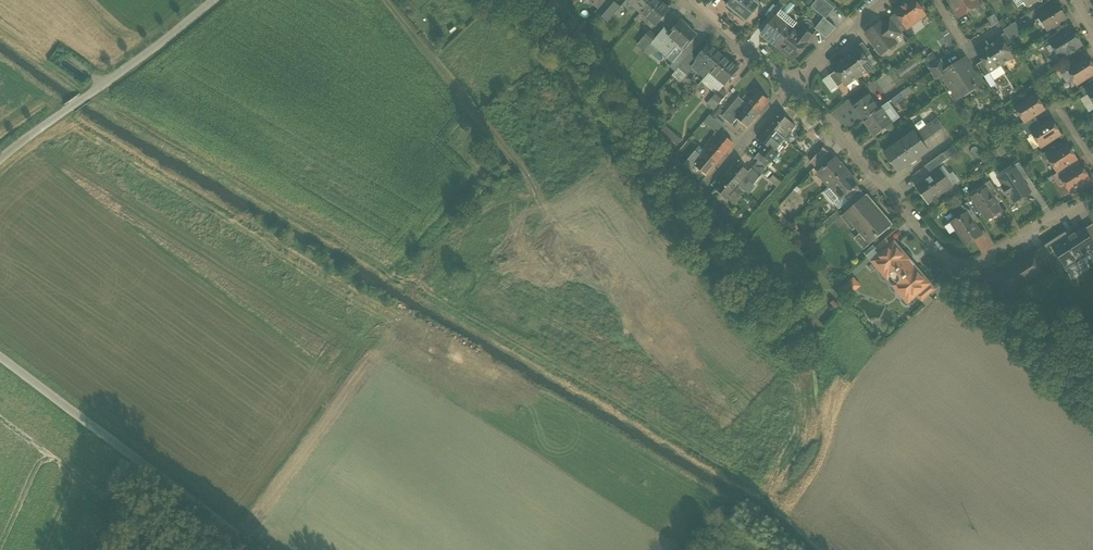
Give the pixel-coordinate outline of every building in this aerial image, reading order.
[(596,2),(596,1),(593,5),(598,10),(606,0),(598,0),(596,2)] [(626,0),(641,13),(653,0),(627,0),(626,0)] [(657,0),(653,0),(641,13),(656,26),(670,11),(657,0)] [(751,0),(732,0),(727,6),(744,19),(751,11),(750,9),(755,3),(751,0)] [(824,0),(817,0),(811,7),(825,19),(834,9),(824,0)] [(894,12),(895,14),(903,24),(907,29),(926,16),(925,15),(927,12),(923,7),(919,7),(914,0),(910,0),(894,12)] [(952,5),(960,18),(969,12),(979,6),(978,5),(975,0),(959,0),(952,5)] [(614,1),(608,9),(615,14),(621,7),(614,1)] [(979,6),(969,12),(973,17),(984,10),(980,4),(978,5),(979,6)] [(1056,4),(1038,16),(1047,31),(1065,19),(1056,4)] [(775,7),(766,19),(771,23),(780,11),(775,7)] [(780,11),(771,23),(761,34),(777,47),(792,29),(796,23),(781,10),(781,11),(780,10),(780,11)] [(895,14),(890,17),(891,18),(898,28),(903,24),(895,14)] [(898,28),(891,18),(882,25),(887,32),(892,32),(893,32),(897,37),(902,33),(898,28)] [(825,19),(816,30),(826,38),(836,28),(825,19)] [(689,27),(681,20),(670,33),(656,49),(667,58),(676,47),(677,48),(680,45),(684,49),(685,50),(694,40),(697,36),(688,28),(689,27)] [(1015,23),(1004,30),(1005,33),(1011,41),(1022,34),(1015,23)] [(882,25),(879,24),(868,32),(867,35),(880,53),(883,54),(889,49),(892,50),(896,47),(896,44),(893,40),(897,37),(893,32),(892,32),(887,32),(882,25)] [(656,38),(650,44),(656,49),(670,33),(664,28),(656,38)] [(792,29),(777,47),(793,60),(808,42),(807,42),(812,36),(803,29),(798,35),(792,29)] [(1061,37),(1050,44),(1051,45),(1055,51),(1058,52),(1060,56),(1063,56),(1068,54),(1070,54),(1074,52),(1074,49),(1082,45),(1072,30),(1061,37)] [(649,31),(643,38),(650,44),(656,38),(649,31)] [(1058,32),(1041,42),(1045,48),(1051,45),(1050,44),(1061,37),(1058,32)] [(1011,41),(1005,33),(999,37),(1000,38),(1001,38),(1007,48),(1013,45),(1011,41)] [(1000,38),(990,45),(1002,65),(1014,58),(1007,48),(1001,38),(1000,38)] [(685,50),(670,67),(675,72),(678,69),(691,54),(699,44),(694,40),(685,50),(684,49),(685,50)] [(871,54),(862,43),(857,47),(858,49),(866,58),(871,54)] [(724,57),(709,44),(696,59),(696,60),(697,61),(710,73),(724,57)] [(1002,65),(990,45),(977,54),(982,62),(989,74),(1002,65)] [(866,58),(858,49),(845,58),(859,76),(872,67),(866,58)] [(691,54),(678,69),(685,75),(692,67),(697,61),(696,60),(696,59),(691,54)] [(739,70),(724,57),(710,73),(725,86),(739,70)] [(859,76),(845,58),(832,68),(835,72),(843,83),(845,86),(859,76)] [(1067,71),(1068,72),(1072,79),(1076,85),(1092,75),(1092,67),(1088,58),(1078,65),(1067,71)] [(896,72),(900,78),(918,65),(914,59),(896,72)] [(1074,59),(1058,70),(1061,76),(1062,75),(1068,72),(1067,71),(1078,65),(1074,59)] [(980,84),(965,60),(946,72),(941,75),(941,76),(956,99),(980,84)] [(710,73),(697,61),(692,67),(705,78),(710,73)] [(939,61),(927,68),(935,80),(941,76),(941,75),(946,72),(939,61)] [(989,74),(982,62),(976,65),(984,77),(989,74)] [(843,83),(835,72),(829,76),(838,87),(843,83)] [(1068,72),(1062,75),(1065,80),(1069,81),(1072,79),(1068,72)] [(887,73),(875,82),(884,94),(896,85),(887,73)] [(830,93),(838,87),(829,76),(821,81),(830,93)] [(1080,91),(1084,97),(1088,95),(1087,94),(1092,91),(1092,83),(1080,91)] [(769,101),(753,88),(747,96),(751,100),(747,104),(758,114),(769,101)] [(908,88),(899,94),(903,99),(911,92),(908,88)] [(720,89),(712,98),(720,104),(727,95),(720,89)] [(868,95),(853,107),(863,121),(879,109),(868,95)] [(1035,96),(1015,109),(1024,123),(1035,116),(1044,110),(1035,96)] [(714,111),(720,104),(712,98),(706,104),(714,111)] [(734,103),(722,117),(732,125),(737,118),(748,127),(758,114),(747,104),(747,105),(742,101),(738,106),(734,103)] [(722,110),(718,107),(711,115),(715,118),(722,110)] [(879,109),(863,121),(875,137),(892,124),(881,108),(879,109)] [(795,126),(779,113),(769,126),(785,139),(795,126)] [(725,128),(714,119),(710,116),(705,122),(720,134),(725,128)] [(1035,116),(1024,123),(1021,125),(1024,131),(1038,122),(1035,116)] [(936,118),(915,133),(923,143),(943,128),(936,118)] [(1042,127),(1031,134),(1032,134),(1041,148),(1061,135),(1051,121),(1042,127)] [(1038,122),(1024,131),(1028,137),(1032,134),(1031,134),(1042,127),(1038,122)] [(660,133),(676,147),(682,140),(665,126),(660,133)] [(769,126),(758,139),(765,145),(759,153),(771,163),(778,154),(775,151),(785,139),(769,126)] [(915,132),(885,154),(898,172),(928,150),(923,143),(915,133),(915,132)] [(718,140),(713,136),(707,144),(711,147),(707,152),(719,162),(733,144),(722,135),(718,140)] [(1058,152),(1048,159),(1057,173),(1064,168),(1077,160),(1068,146),(1058,152)] [(1054,147),(1041,156),(1045,162),(1048,159),(1058,152),(1054,147)] [(810,161),(817,154),(811,149),(805,156),(810,161)] [(707,152),(703,157),(695,151),(684,165),(692,171),(697,165),(708,175),(719,162),(707,152)] [(834,159),(828,152),(815,167),(819,172),(834,159)] [(771,163),(759,153),(755,158),(766,168),(771,163)] [(943,153),(926,165),(931,172),(947,160),(943,153)] [(819,172),(824,178),(822,179),(829,187),(846,172),(835,159),(834,159),(819,172)] [(1077,160),(1064,168),(1068,174),(1080,166),(1077,160)] [(765,170),(757,163),(751,169),(760,177),(765,170)] [(1029,178),(1019,163),(1012,167),(1014,170),(1014,169),(1023,182),(1029,178)] [(748,173),(737,164),(726,177),(738,186),(749,174),(748,173)] [(1080,166),(1068,174),(1064,168),(1057,173),(1054,175),(1058,181),(1061,179),(1070,193),(1090,180),(1080,165),(1080,166)] [(760,177),(751,169),(748,173),(749,174),(738,186),(738,187),(742,190),(749,181),(754,185),(760,177)] [(940,169),(915,187),(928,204),(953,187),(940,169)] [(1023,182),(1014,169),(1014,170),(1002,177),(1007,185),(1004,187),(1003,190),(1007,196),(1009,196),(1010,196),(1015,202),(1030,193),(1023,182)] [(846,172),(829,187),(824,190),(825,191),(824,193),(833,203),(836,204),(841,199),(842,199),(857,186),(858,185),(846,172)] [(738,186),(726,177),(716,189),(731,203),(738,195),(734,191),(738,186)] [(998,195),(989,181),(983,185),(985,189),(986,189),(992,198),(998,195)] [(857,186),(844,196),(849,201),(852,198),(861,191),(857,186)] [(985,189),(973,197),(983,213),(982,214),(985,219),(988,220),(994,216),(993,215),(1000,211),(992,198),(986,189),(985,189)] [(861,191),(852,198),(856,203),(865,196),(861,191)] [(865,196),(856,203),(862,210),(872,201),(867,194),(865,196)] [(849,201),(844,196),(842,199),(841,199),(836,204),(834,205),(839,210),(842,207),(849,201)] [(856,203),(852,198),(849,201),(842,207),(846,212),(856,203)] [(881,216),(876,210),(879,208),(872,201),(862,210),(856,203),(846,212),(840,217),(852,231),(855,229),(859,234),(857,236),(866,247),(893,225),(883,214),(881,216)] [(978,219),(967,203),(961,207),(966,213),(973,223),(978,219)] [(966,213),(952,223),(962,239),(961,239),(964,244),(967,245),(973,241),(973,240),(980,235),(973,223),(966,213)] [(1049,242),(1060,260),(1091,240),(1083,227),(1074,233),(1071,229),(1049,242)] [(886,239),(876,248),(880,253),(890,245),(886,239)] [(894,244),(892,246),(891,244),(880,253),(871,262),(886,280),(891,276),(901,288),(902,291),(904,294),(907,295),(910,297),(913,297),(915,296),(915,294),(917,296),(931,284),(903,251),(902,253),(894,244)] [(873,245),(864,253),(866,256),(875,248),(873,245)] [(1047,266),(1037,250),(1031,254),(1032,256),(1031,257),(1038,268),(1041,267),(1045,268),(1047,266)] [(1017,263),(1002,273),(1009,285),(1007,287),(1008,289),(1010,290),(1015,286),(1016,288),(1020,289),(1028,283),(1029,285),(1033,286),(1038,283),(1038,279),(1037,277),(1040,275),(1041,273),(1038,268),(1031,257),(1026,260),(1025,265),(1019,265),(1017,263)] [(1009,285),(1002,273),(996,277),(1003,289),(1007,287),(1009,285)] [(931,284),(917,296),(922,301),(936,289),(931,284)]
